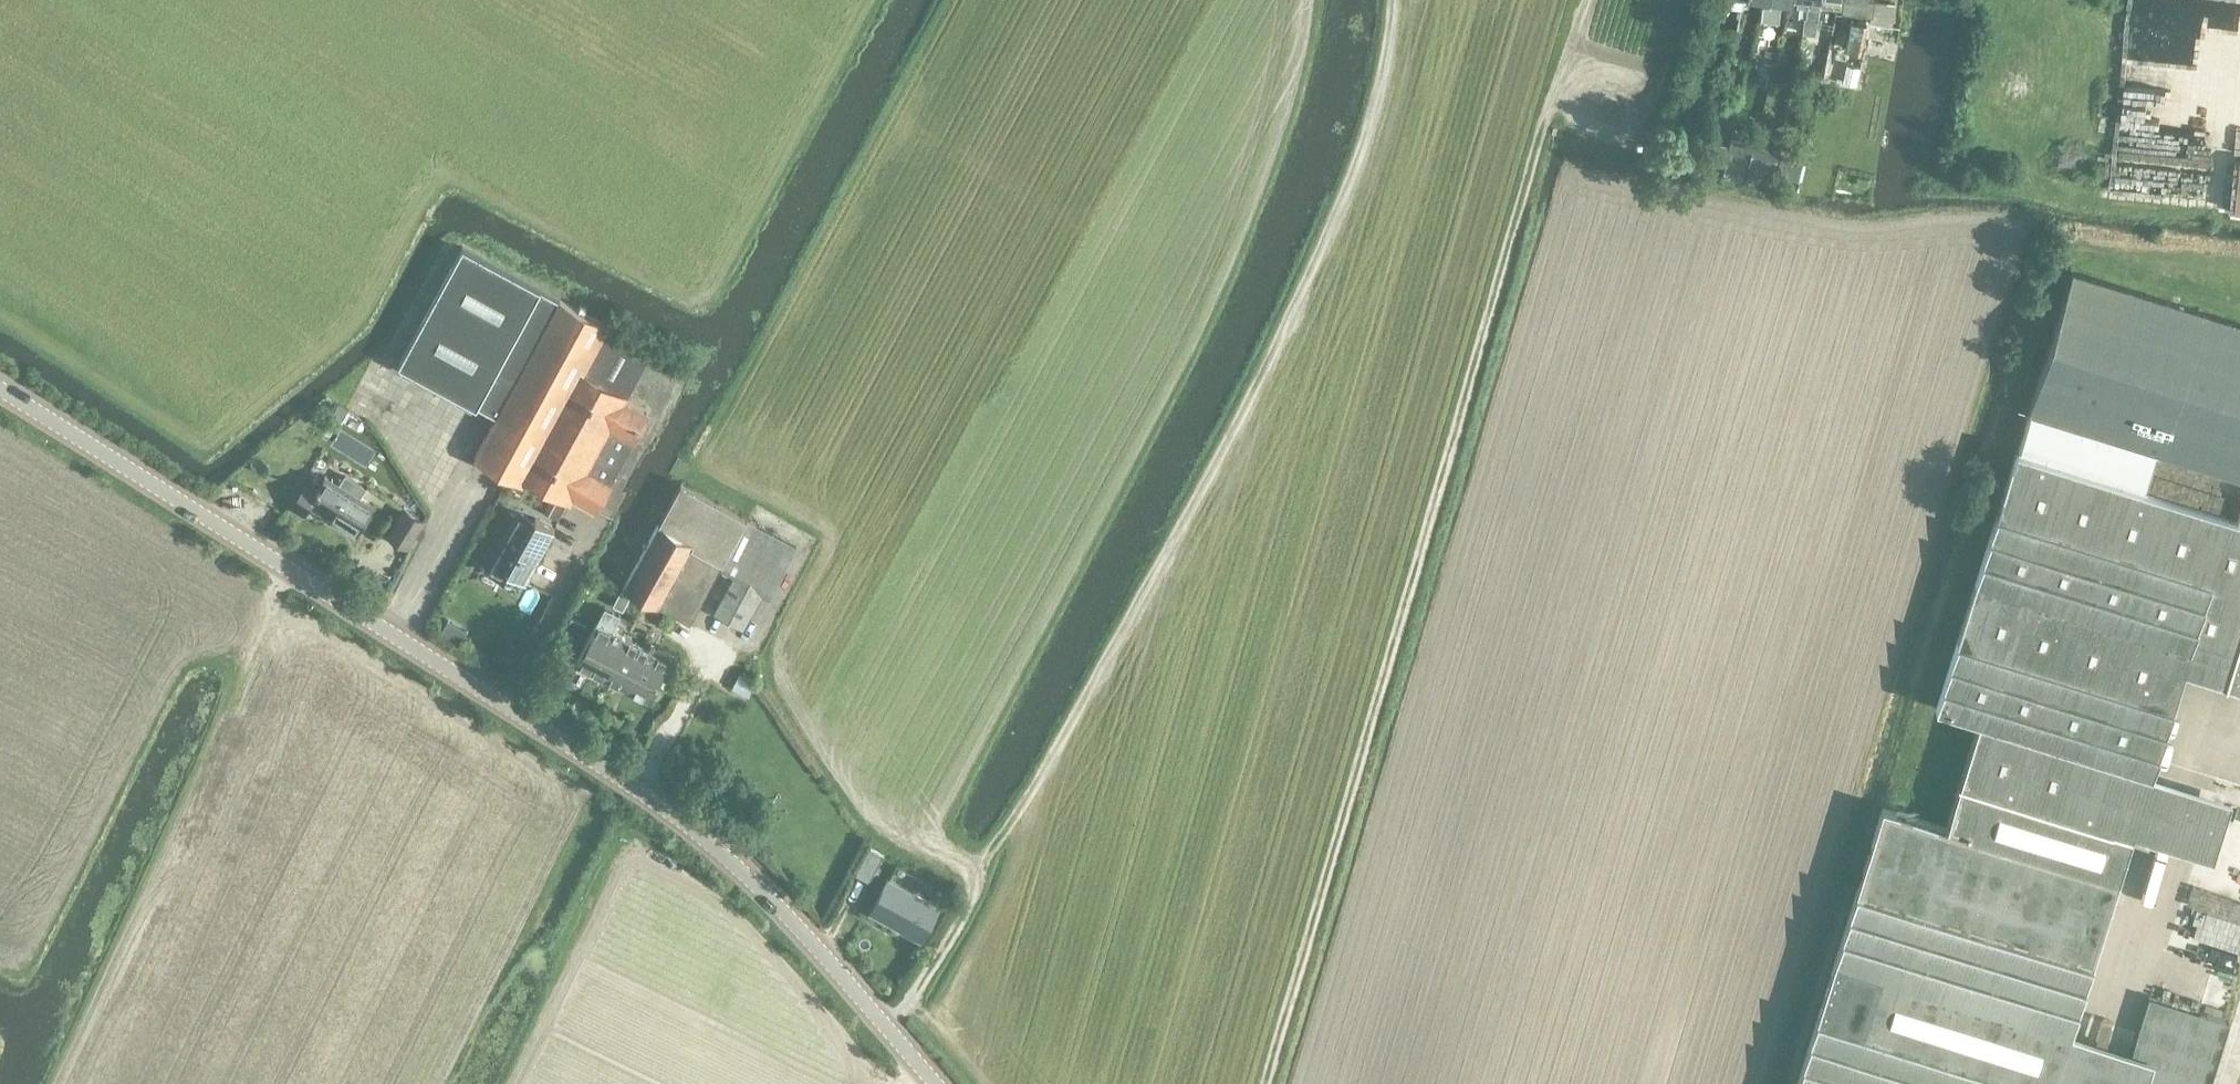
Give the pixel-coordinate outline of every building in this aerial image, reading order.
[(1762,5),(1759,18),(1770,20),(1772,12),(1777,12),(1778,0),(1793,2),(1793,0),(1769,0),(1769,5),(1762,4),(1762,5)] [(1796,5),(1806,6),(1805,16),(1803,16),(1802,32),(1814,33),(1819,7),(1820,5),(1820,0),(1797,0),(1796,5)] [(1861,50),(1867,20),(1850,18),(1844,46),(1861,50)] [(1774,170),(1779,145),(1754,140),(1749,165),(1774,170)] [(1798,179),(1802,161),(1780,156),(1776,174),(1798,179)] [(459,244),(395,363),(475,406),(477,404),(496,415),(474,456),(522,482),(525,476),(569,501),(572,495),(595,508),(648,413),(625,400),(627,395),(652,348),(459,244)] [(2073,271),(2029,413),(2239,478),(2239,323),(2073,271)] [(2116,880),(1989,841),(2003,797),(2109,830),(2128,767),(2149,773),(2170,706),(2149,700),(2161,659),(2239,684),(2239,519),(2016,450),(1936,707),(1978,720),(1946,824),(1884,805),(1797,1083),(2053,1083),(2116,880)] [(372,504),(360,496),(367,486),(345,473),(339,483),(325,474),(317,488),(305,481),(290,505),(304,514),(310,505),(355,532),(372,504)] [(719,567),(732,574),(714,608),(744,624),(760,595),(768,599),(797,545),(746,519),(746,518),(680,482),(623,586),(658,606),(689,622),(719,567)] [(424,520),(404,507),(387,535),(407,547),(424,520)] [(553,526),(519,507),(486,567),(504,576),(508,570),(524,579),(553,526)] [(602,674),(605,676),(632,623),(619,616),(621,614),(604,605),(576,661),(590,668),(592,673),(598,676),(602,674)] [(648,647),(638,642),(644,629),(632,623),(605,676),(647,697),(663,667),(671,670),(677,656),(650,642),(648,647)] [(2205,1082),(2209,1083),(2229,1019),(2225,1018),(2239,973),(2239,787),(2215,779),(2162,949),(2212,965),(2198,1010),(2148,995),(2131,1050),(2153,1057),(2144,1083),(2204,1083),(2205,1082)] [(869,877),(882,852),(870,845),(857,870),(869,877)] [(921,939),(939,905),(888,877),(873,903),(898,917),(894,924),(921,939)]
